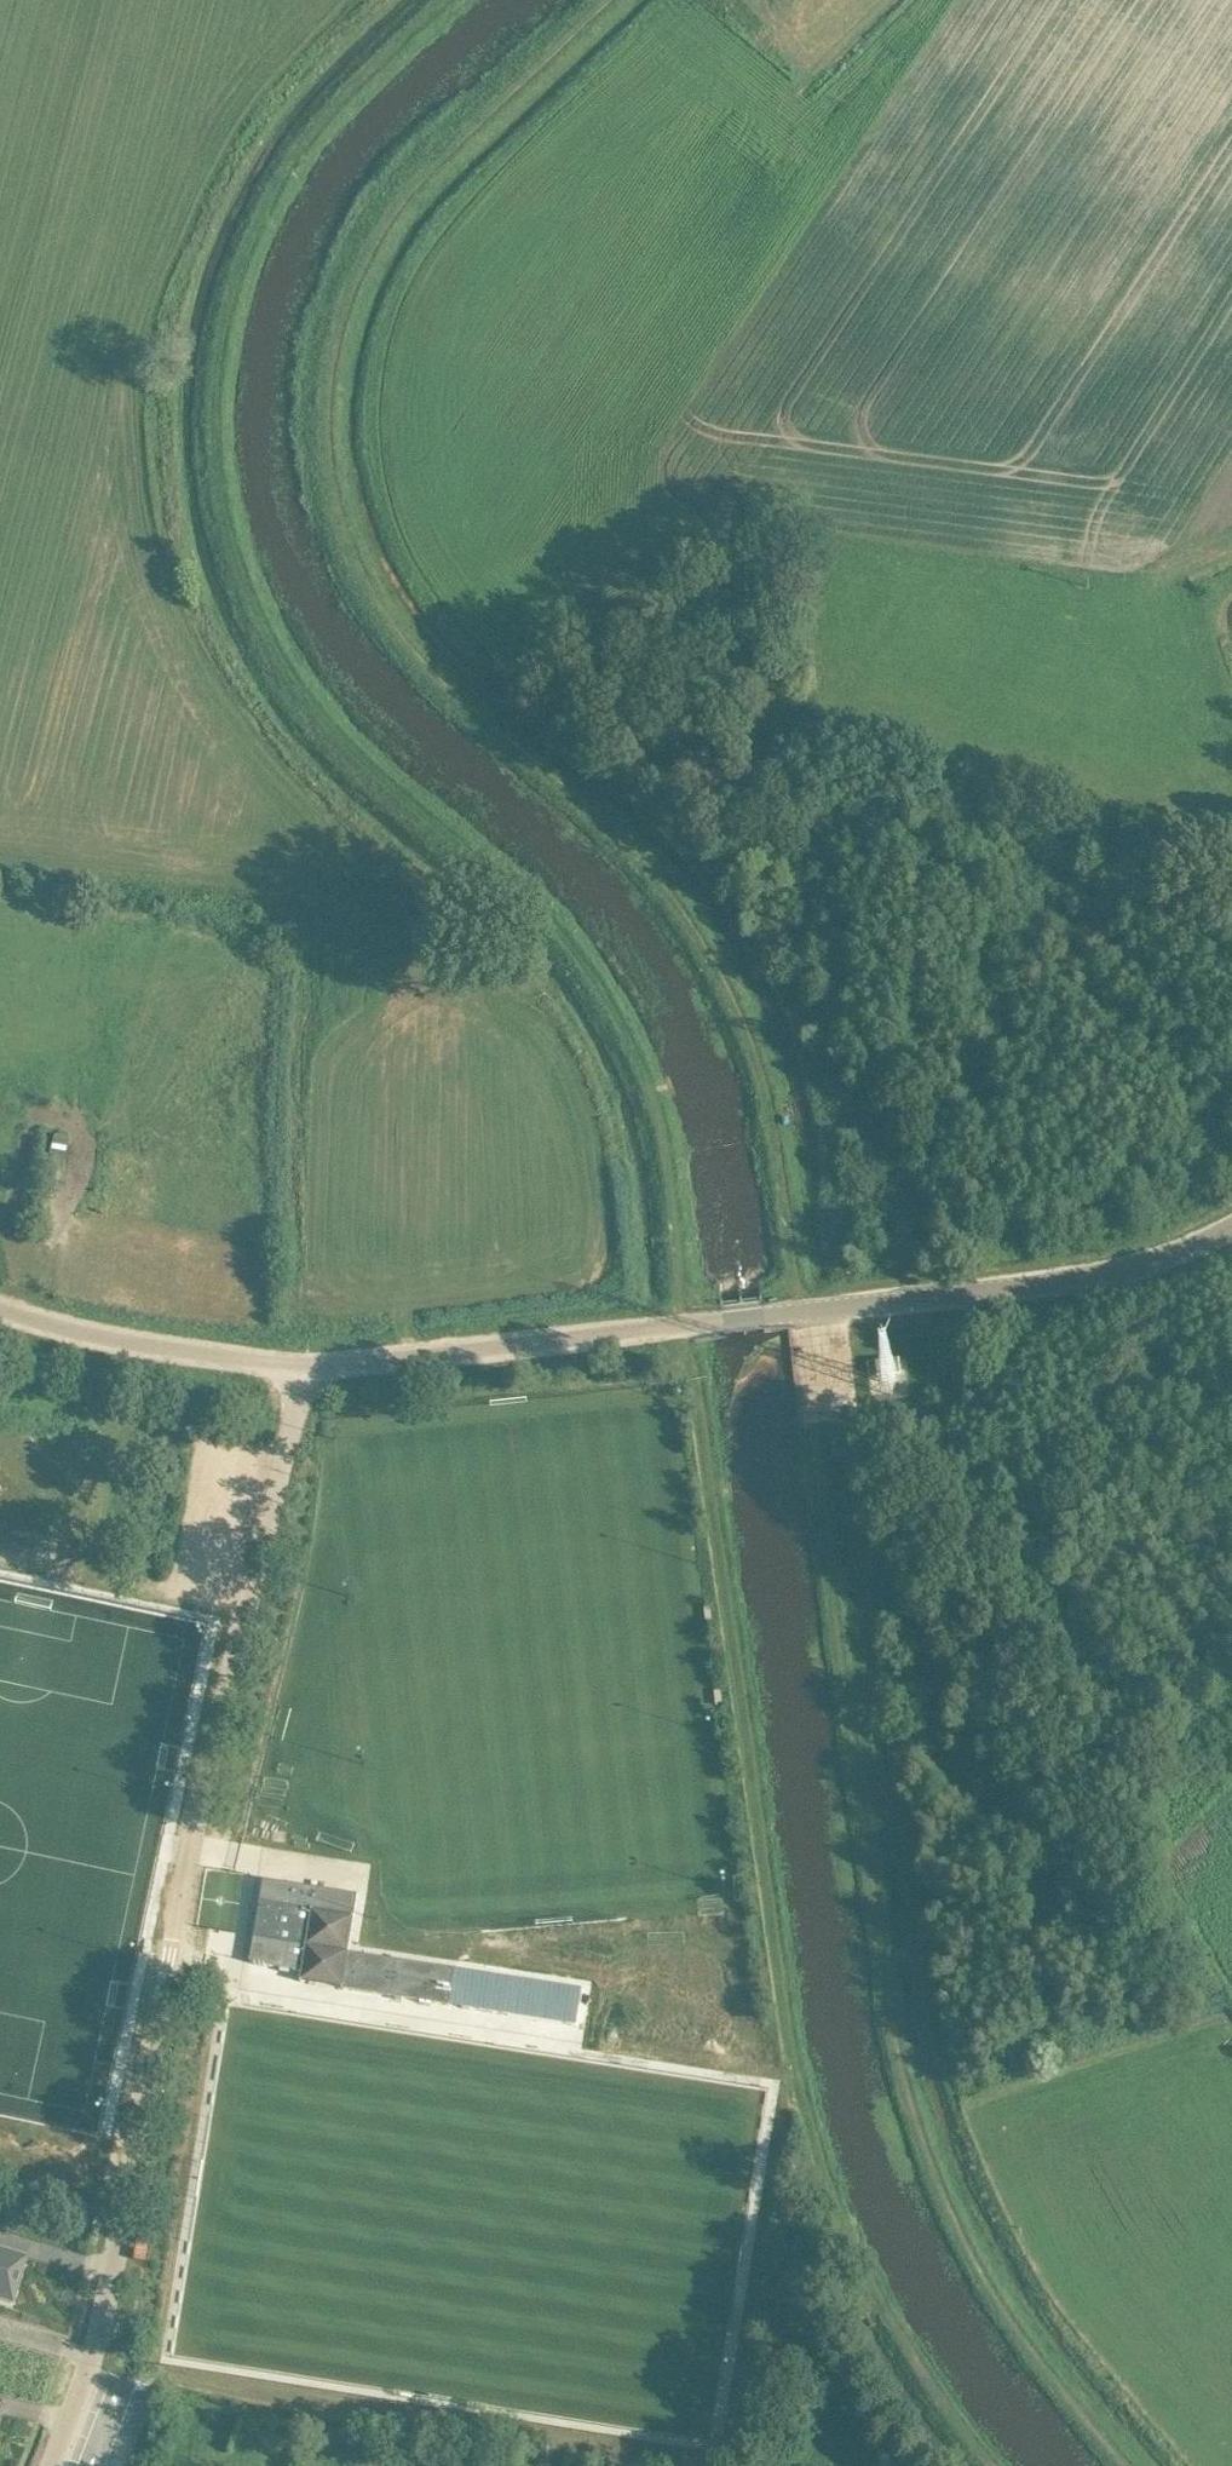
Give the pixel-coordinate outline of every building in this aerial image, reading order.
[(43,1184),(55,1187),(61,1162),(49,1159),(43,1184)] [(899,1362),(877,1365),(878,1378),(901,1376),(899,1362)] [(264,1879),(250,1963),(302,1971),(301,1975),(300,1981),(342,1988),(449,2005),(455,1968),(348,1951),(357,1894),(288,1882),(264,1879)] [(467,1970),(461,2007),(576,2025),(582,1988),(467,1970)] [(12,2302),(25,2257),(0,2249),(0,2299),(12,2302)]
